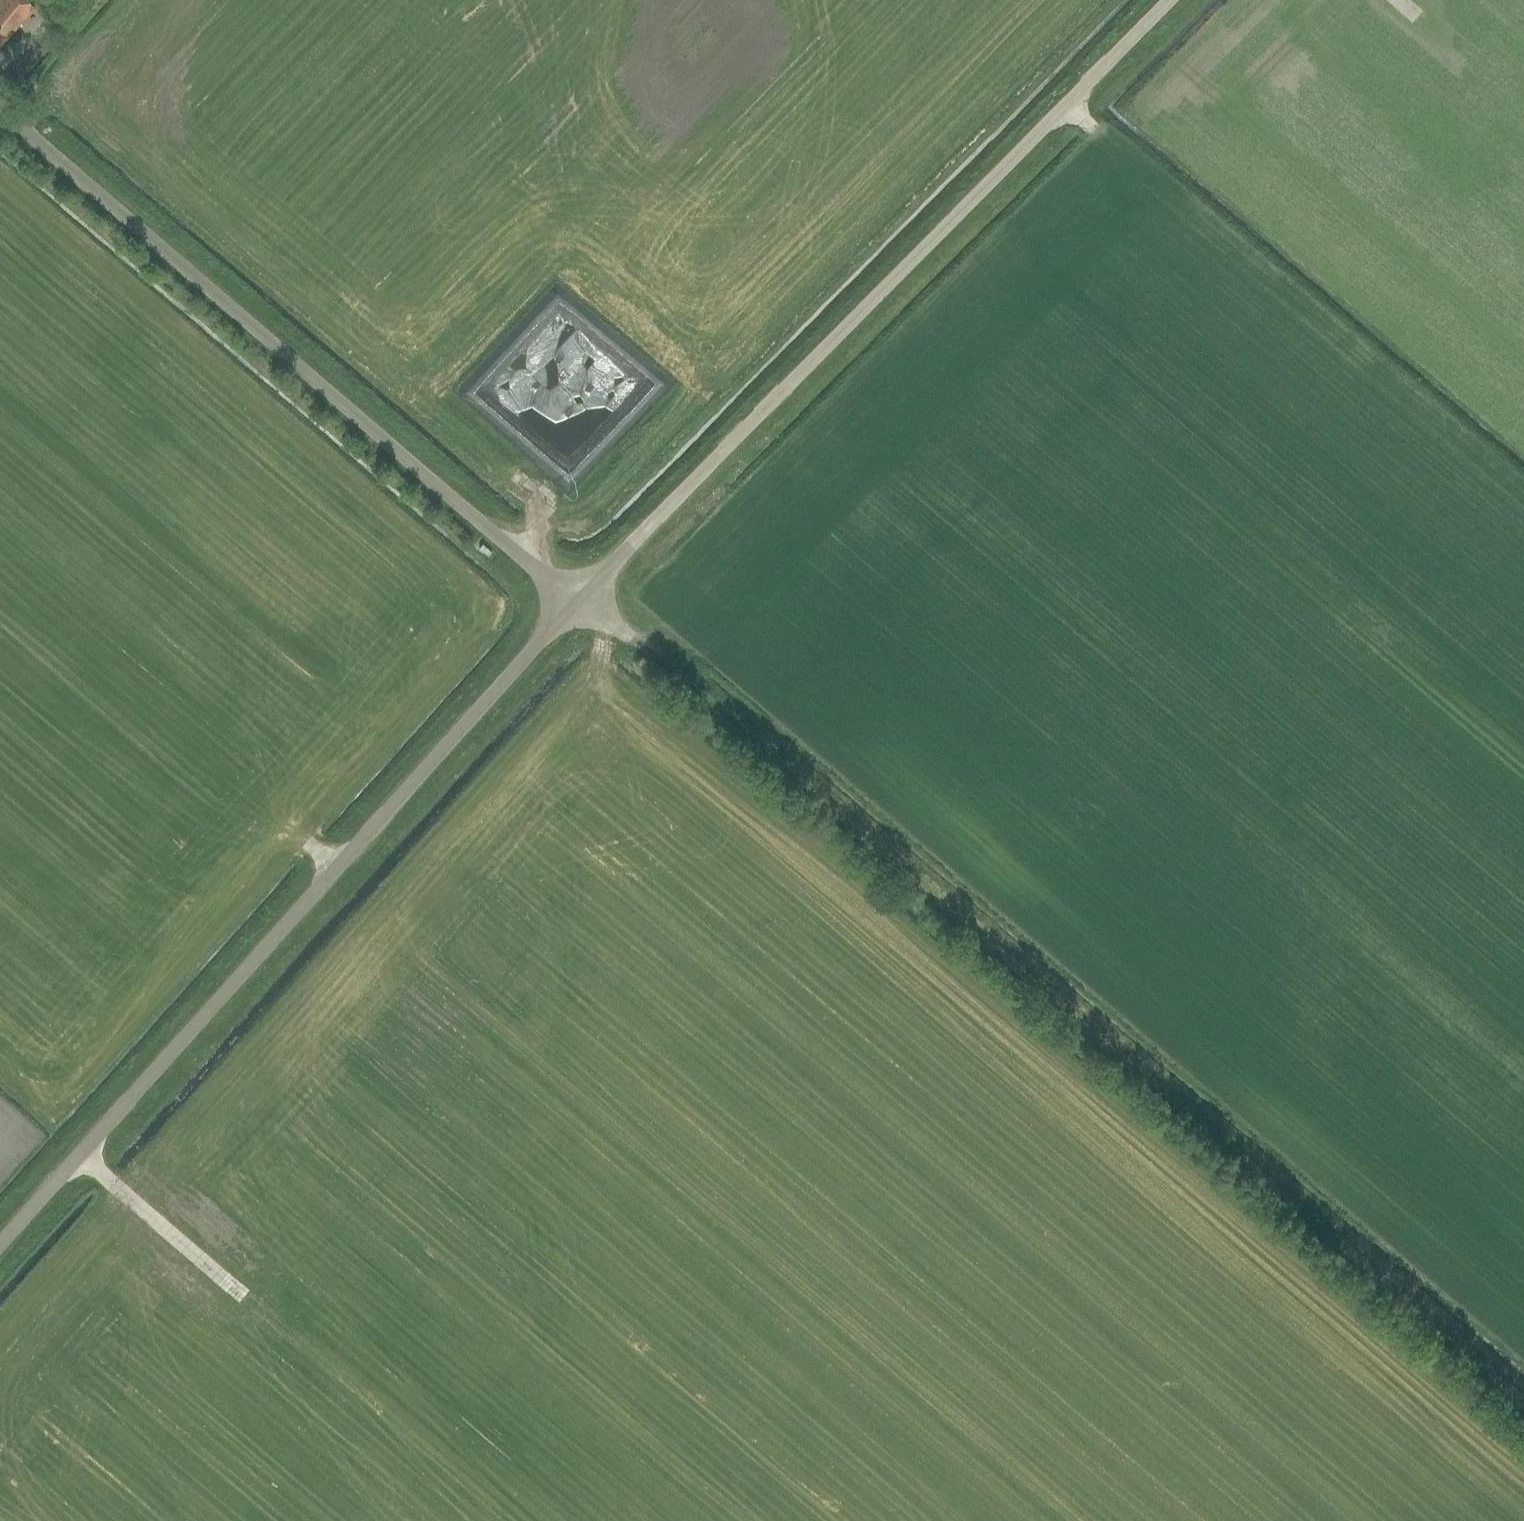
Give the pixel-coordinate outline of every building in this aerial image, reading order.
[(35,5),(29,0),(0,0),(0,46),(35,5)]
